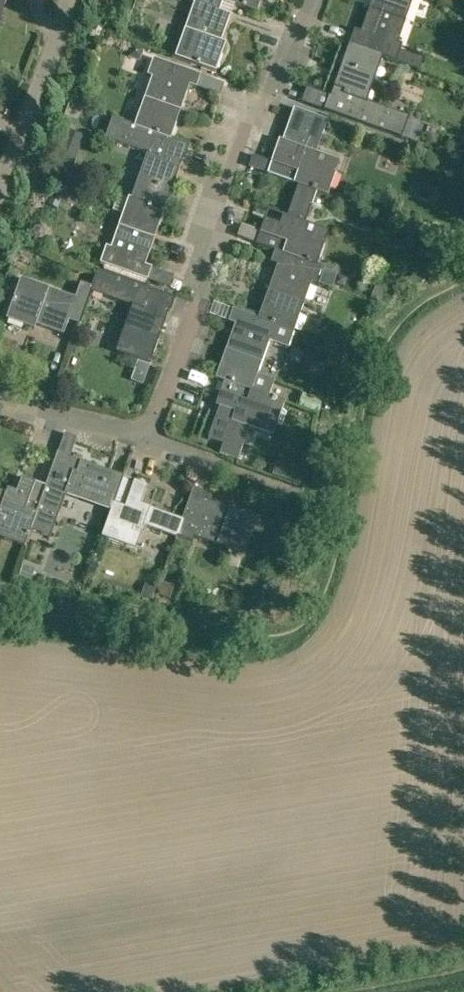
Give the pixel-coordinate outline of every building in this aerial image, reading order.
[(215,73),(225,46),(222,44),(232,17),(209,9),(213,0),(184,0),(196,4),(177,60),(215,73)] [(257,14),(262,0),(226,0),(225,2),(257,14)] [(352,46),(376,55),(376,56),(396,63),(419,71),(423,60),(400,52),(402,46),(397,44),(413,0),(375,0),(363,35),(357,32),(352,46)] [(127,57),(141,62),(146,48),(131,43),(127,57)] [(326,112),(401,139),(402,139),(408,122),(409,118),(368,103),(372,90),(365,88),(376,56),(376,55),(352,46),(333,98),(331,98),(326,112)] [(152,79),(135,128),(172,141),(190,87),(196,89),(200,77),(154,61),(148,77),(152,79)] [(298,187),(316,193),(317,191),(328,195),(340,163),(316,154),(328,121),(294,109),(282,143),(297,148),(294,157),(276,150),(268,173),(299,184),(298,187)] [(135,128),(112,120),(105,139),(148,154),(132,199),(138,201),(138,202),(166,211),(184,159),(185,160),(190,147),(172,141),(135,128)] [(424,128),(408,122),(402,139),(418,145),(424,128)] [(64,167),(72,170),(85,137),(80,135),(76,135),(64,167)] [(257,246),(275,252),(276,251),(317,265),(328,232),(305,224),(316,193),(298,187),(283,229),(265,222),(257,246)] [(147,266),(166,211),(138,202),(138,201),(132,199),(129,198),(111,247),(107,246),(100,264),(148,280),(152,268),(147,266)] [(432,231),(447,237),(450,228),(435,223),(432,231)] [(414,247),(417,262),(431,259),(428,244),(414,247)] [(277,267),(258,319),(281,328),(281,327),(294,332),(312,283),(317,285),(323,268),(316,266),(317,265),(276,251),(275,252),(271,265),(277,267)] [(138,360),(150,364),(169,309),(171,309),(175,298),(98,271),(92,286),(93,287),(92,291),(133,306),(117,352),(138,360)] [(337,283),(345,285),(347,278),(339,275),(337,283)] [(80,324),(92,291),(93,287),(81,283),(75,298),(21,279),(7,319),(35,329),(36,324),(64,334),(69,320),(80,324)] [(225,382),(224,382),(252,392),(253,392),(269,397),(275,381),(259,375),(270,342),(288,349),(294,332),(281,327),(281,328),(258,319),(234,310),(229,323),(235,326),(216,379),(225,382)] [(291,361),(300,365),(304,354),(295,351),(291,361)] [(150,364),(138,360),(131,380),(136,382),(142,384),(148,369),(150,364)] [(273,438),(286,404),(269,397),(253,392),(252,392),(224,382),(216,406),(222,408),(219,416),(217,416),(208,439),(223,445),(220,455),(238,462),(249,429),(273,438)] [(298,407),(318,413),(323,400),(302,393),(298,407)] [(67,495),(111,511),(123,478),(71,459),(72,456),(57,451),(45,485),(32,530),(52,537),(67,495)] [(301,484),(305,474),(295,470),(290,483),(300,486),(300,487),(301,484)] [(45,485),(22,477),(15,496),(0,490),(0,538),(26,547),(32,530),(45,485)] [(123,478),(111,511),(101,539),(136,552),(144,527),(176,539),(183,520),(142,505),(148,487),(123,478)] [(193,490),(183,520),(176,539),(192,545),(195,538),(245,556),(258,520),(203,500),(205,495),(193,490)] [(19,577),(31,581),(34,573),(22,569),(19,577)] [(174,587),(163,583),(159,595),(170,599),(174,587)] [(143,599),(155,602),(156,592),(145,590),(143,599)]
